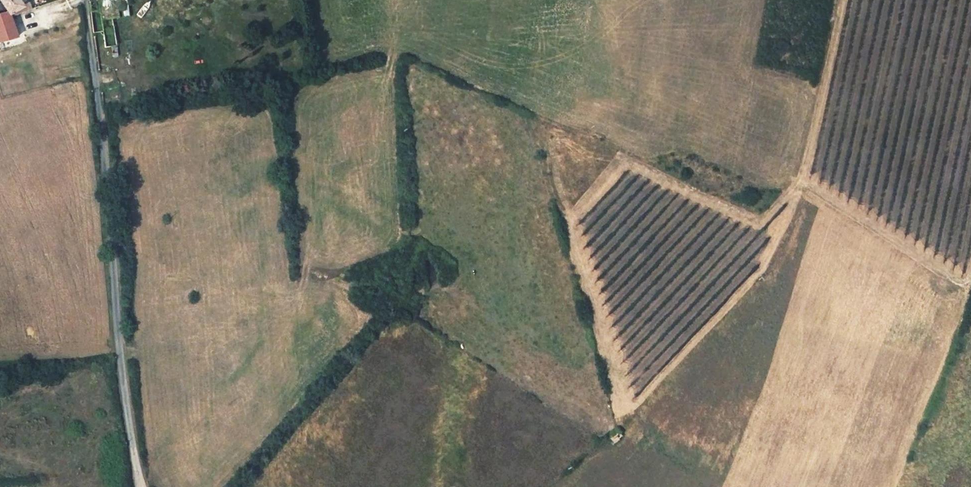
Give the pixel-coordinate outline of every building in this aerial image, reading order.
[(4,4),(0,5),(0,10),(8,8),(11,16),(25,11),(36,8),(31,0),(1,0),(4,4)] [(98,1),(105,48),(110,48),(112,58),(118,57),(112,18),(118,17),(117,9),(120,9),(119,0),(106,0),(98,1)] [(0,10),(0,26),(14,22),(11,16),(8,8),(0,10)] [(0,26),(0,40),(18,35),(14,22),(0,26)] [(609,436),(615,442),(622,435),(616,429),(609,436)]
